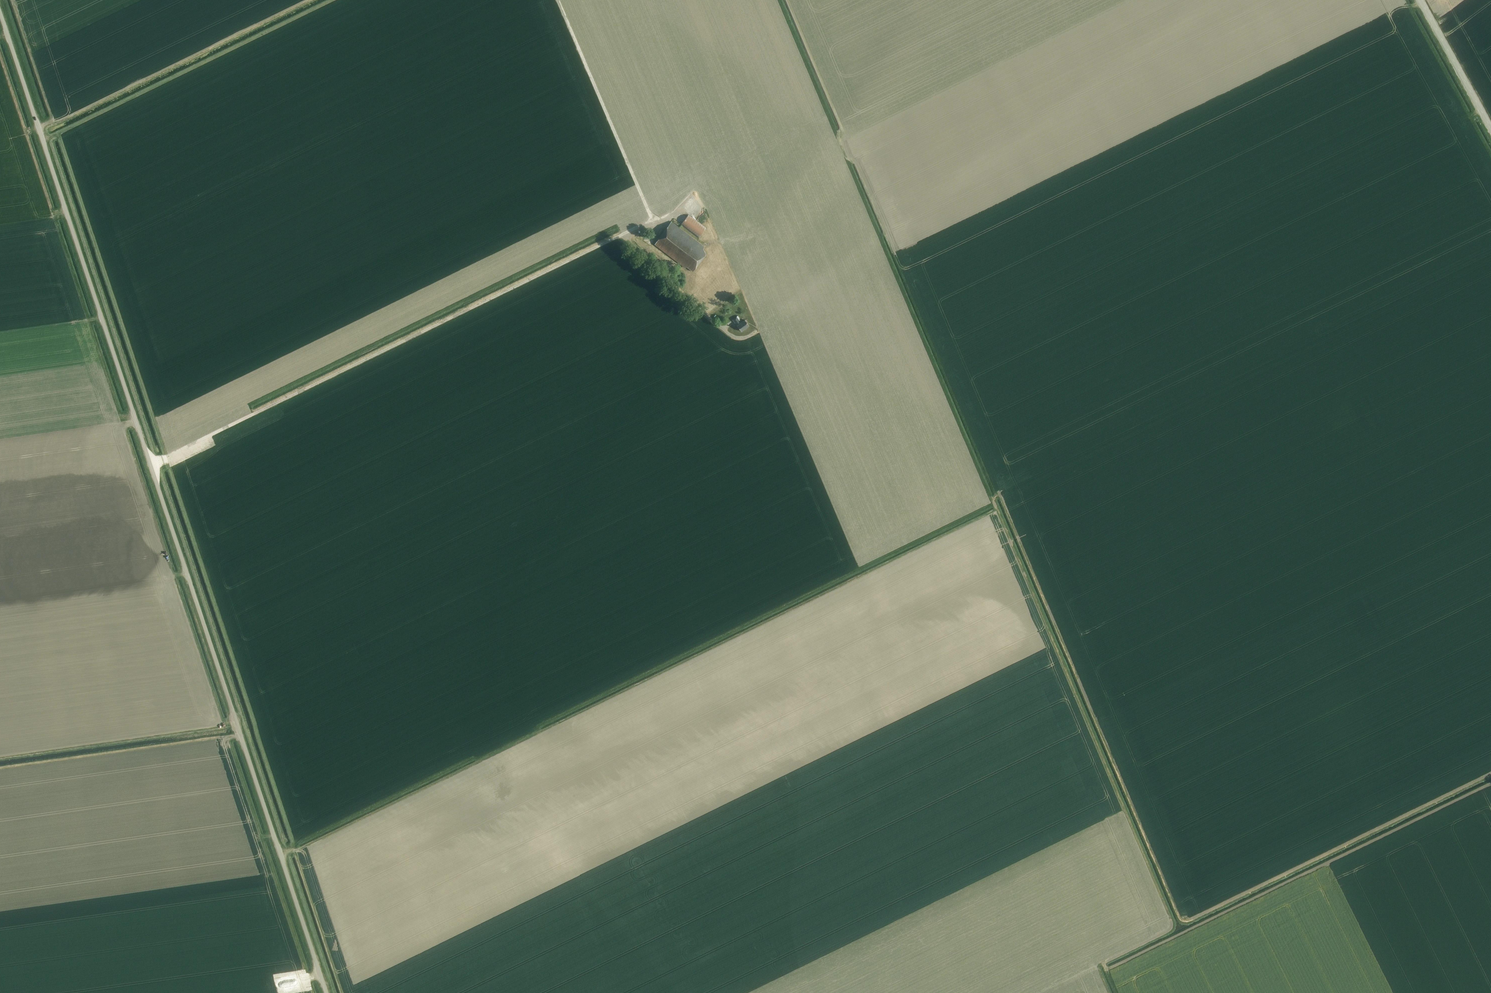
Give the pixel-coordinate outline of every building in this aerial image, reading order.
[(689,214),(681,224),(699,237),(706,228),(689,214)] [(693,271),(706,254),(703,249),(704,247),(671,221),(655,244),(686,268),(687,267),(693,271)] [(741,331),(749,325),(745,320),(742,322),(738,316),(733,319),(737,325),(737,326),(741,331)]
